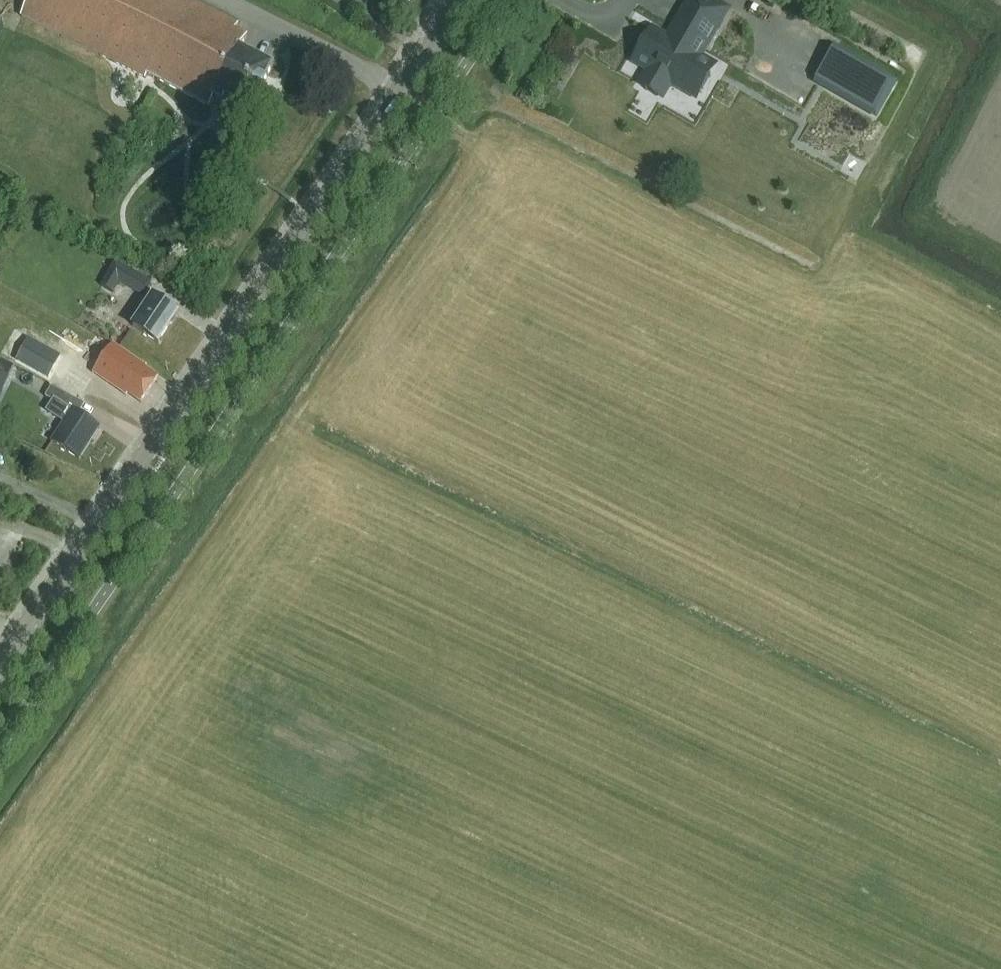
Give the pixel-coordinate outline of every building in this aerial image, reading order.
[(21,16),(144,78),(146,75),(210,107),(215,98),(223,103),(226,98),(249,110),(271,67),(241,52),(248,38),(235,31),(239,24),(191,0),(29,0),(21,16)] [(715,31),(727,10),(710,0),(691,0),(683,13),(715,31)] [(676,43),(654,30),(649,40),(647,39),(639,52),(641,53),(639,57),(653,65),(641,85),(647,88),(646,89),(656,95),(657,94),(662,97),(670,84),(682,91),(683,89),(696,97),(701,88),(703,90),(711,75),(695,66),(708,44),(683,29),(676,43)] [(835,52),(818,81),(875,114),(892,85),(835,52)] [(151,282),(127,267),(118,261),(102,286),(111,292),(120,279),(144,294),(151,282)] [(159,344),(179,315),(154,297),(153,298),(151,297),(146,304),(148,306),(134,327),(159,344)] [(146,367),(146,366),(115,345),(114,345),(110,342),(107,347),(111,350),(95,374),(127,396),(128,394),(141,403),(159,377),(145,368),(146,367)] [(51,352),(43,366),(63,378),(71,364),(51,352)] [(3,356),(0,363),(0,372),(9,376),(16,362),(3,356)] [(47,395),(60,402),(62,402),(65,404),(70,394),(52,385),(47,395)] [(73,410),(60,402),(53,412),(67,420),(53,442),(80,460),(101,428),(73,410)]
